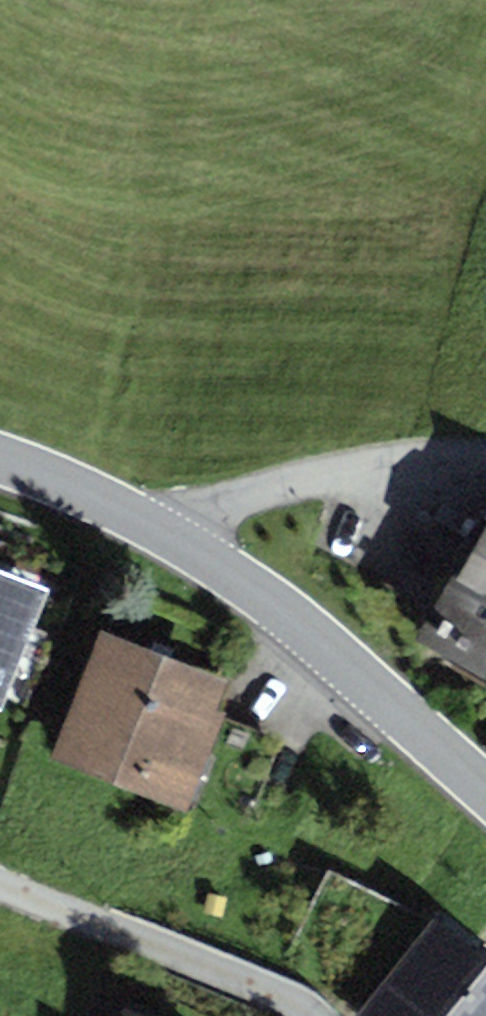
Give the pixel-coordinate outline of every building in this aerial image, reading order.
[(436,650),(485,677),(485,559),(436,650)] [(0,577),(0,697),(40,592),(0,577)] [(245,692),(107,639),(59,763),(197,815),(245,692)] [(444,925),(369,1015),(485,1015),(485,959),(444,925)]
